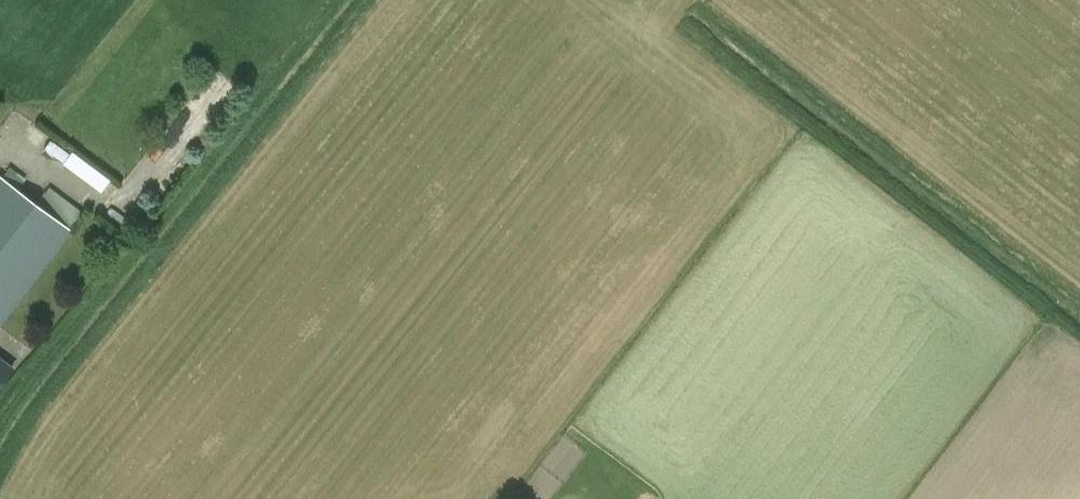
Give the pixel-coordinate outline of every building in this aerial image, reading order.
[(0,175),(0,327),(73,230),(0,175)] [(12,368),(0,359),(0,383),(12,368)]
